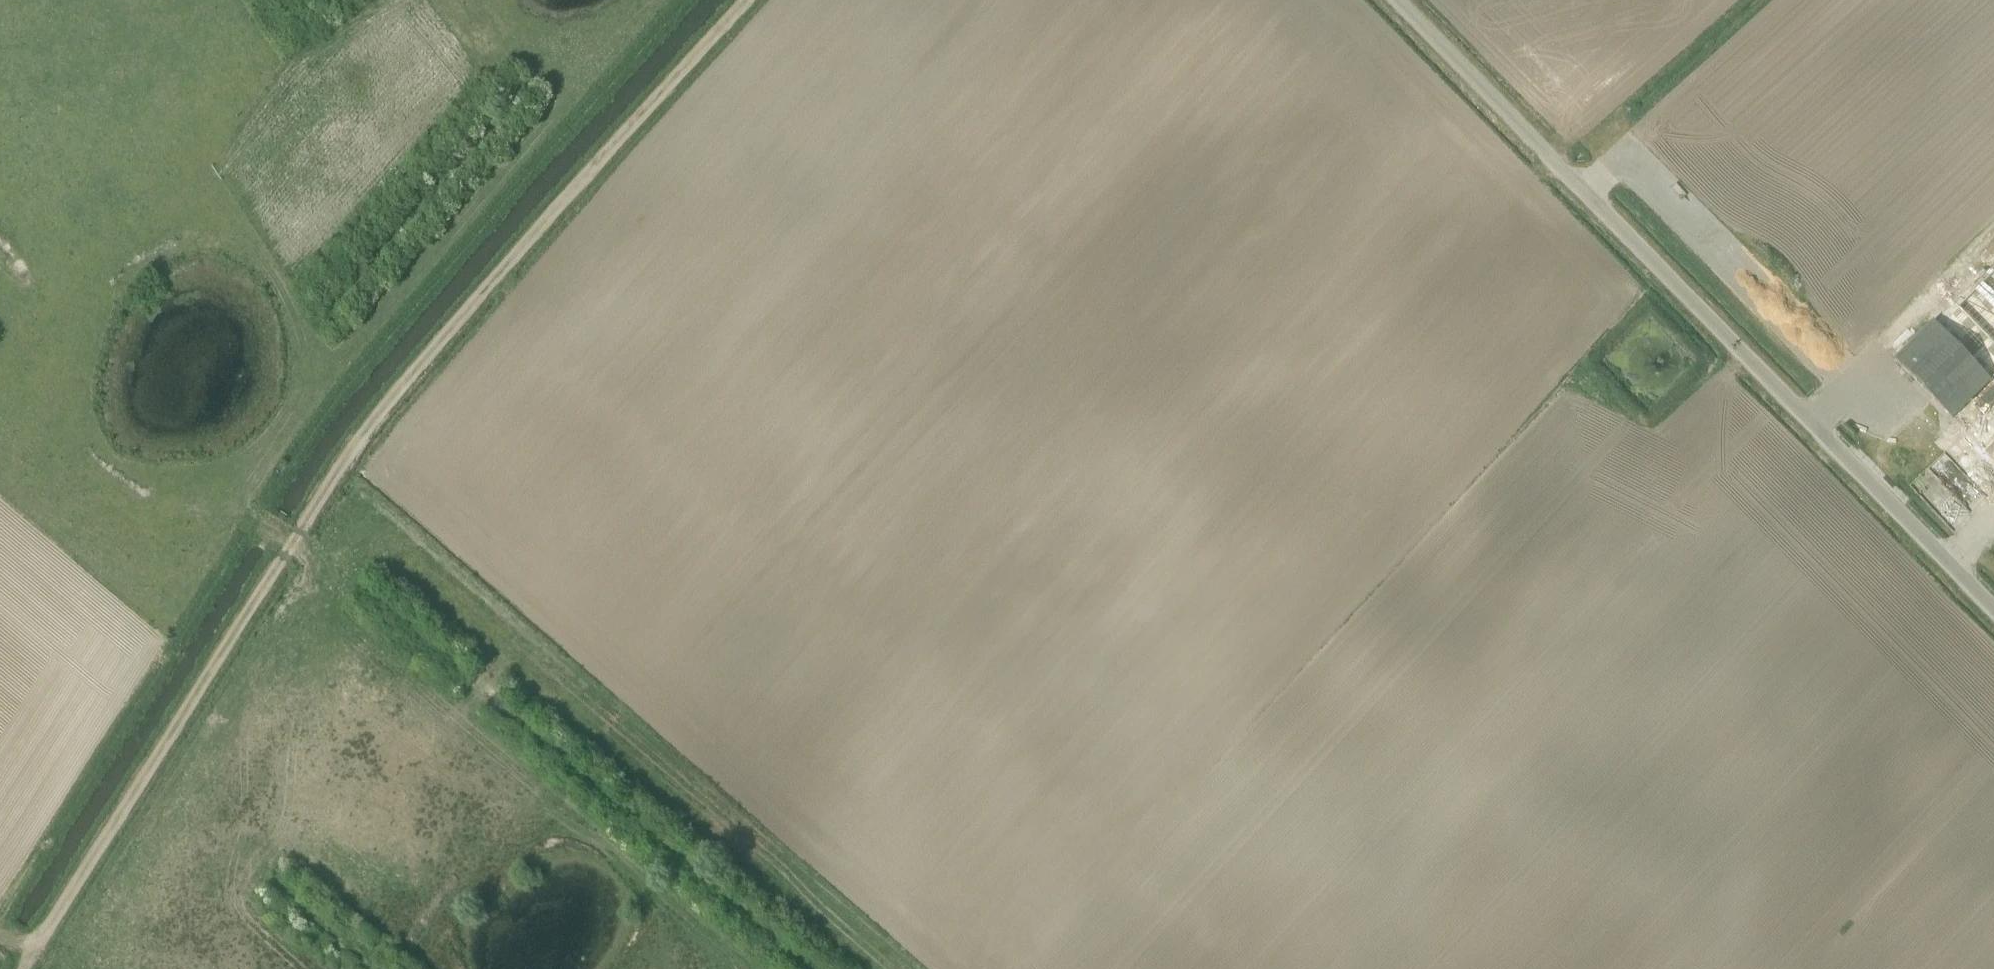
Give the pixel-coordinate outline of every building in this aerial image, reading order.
[(1990,265),(1987,262),(1974,275),(1977,278),(1895,358),(1993,460),(1993,262),(1990,265)]
